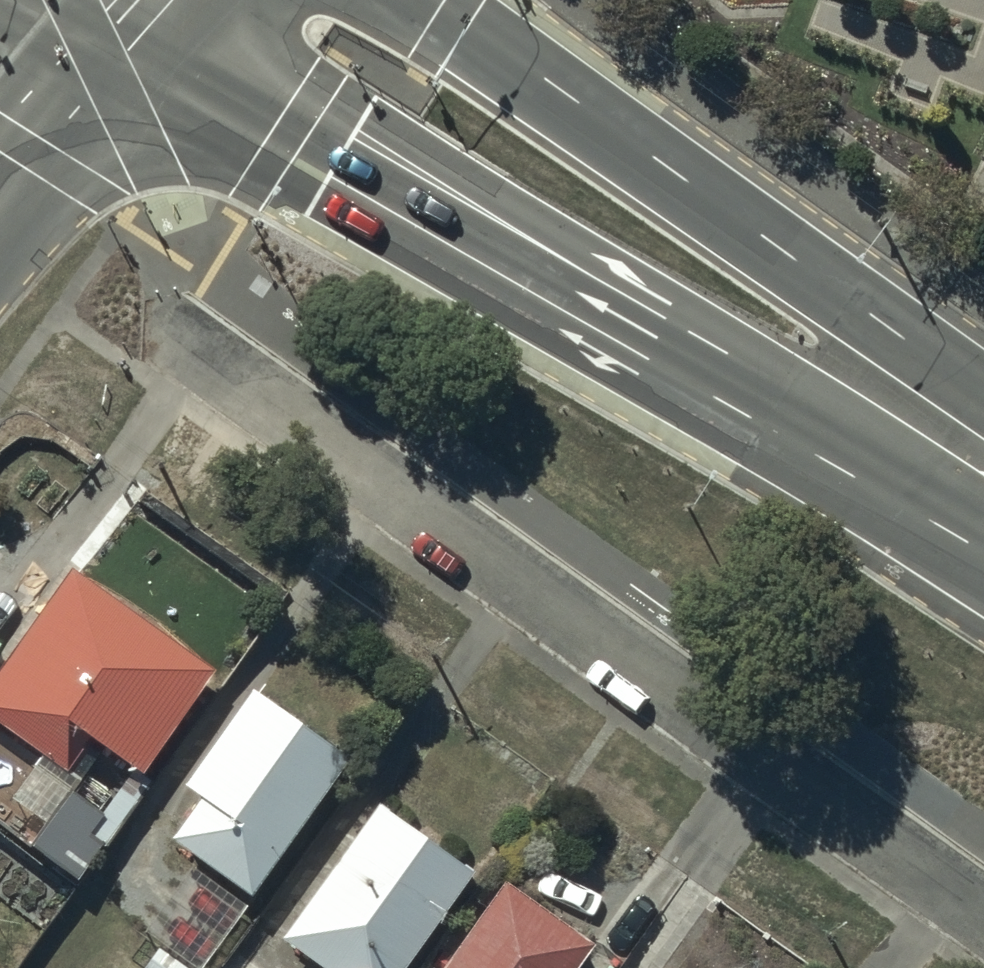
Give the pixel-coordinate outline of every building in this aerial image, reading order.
[(69,569),(0,663),(0,726),(66,774),(93,738),(137,771),(210,672),(69,569)] [(349,760),(253,692),(187,783),(204,796),(173,839),(252,895),(349,760)] [(106,815),(71,791),(31,847),(77,880),(146,786),(134,777),(106,815)] [(380,806),(285,938),(327,967),(406,967),(474,873),(380,806)] [(505,884),(445,967),(575,967),(591,946),(505,884)] [(160,947),(145,967),(189,967),(160,947)]
